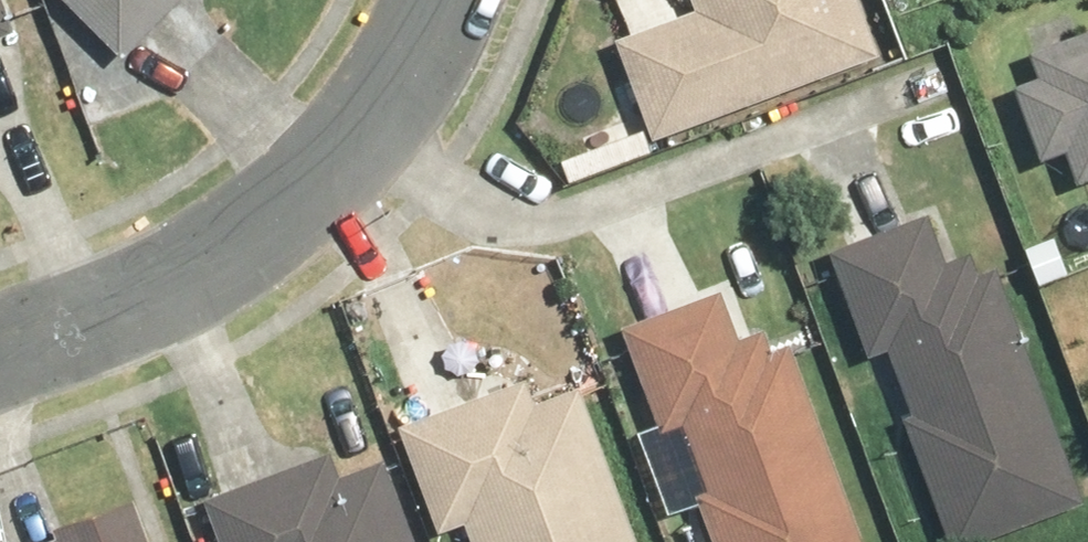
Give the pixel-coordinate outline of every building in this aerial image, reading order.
[(22,30),(10,0),(0,0),(0,38),(22,30)] [(121,55),(172,0),(62,0),(121,55)] [(687,8),(606,38),(647,146),(882,58),(861,0),(684,0),(687,8)] [(1071,17),(1031,33),(1038,49),(1021,56),(1031,80),(1008,90),(1038,163),(1061,153),(1075,188),(1087,183),(1087,29),(1078,33),(1071,17)] [(934,541),(968,541),(1082,498),(987,251),(943,268),(924,219),(824,258),(864,360),(881,353),(910,426),(892,433),(934,541)] [(618,328),(654,435),(673,428),(694,489),(689,491),(706,541),(865,541),(796,339),(767,349),(758,325),(727,335),(714,296),(618,328)] [(391,421),(441,541),(632,541),(570,391),(533,406),(517,368),(454,395),(442,365),(407,380),(420,409),(391,421)] [(200,502),(215,541),(412,541),(382,460),(334,478),(326,455),(200,502)] [(138,494),(52,527),(58,541),(156,541),(138,494)]
